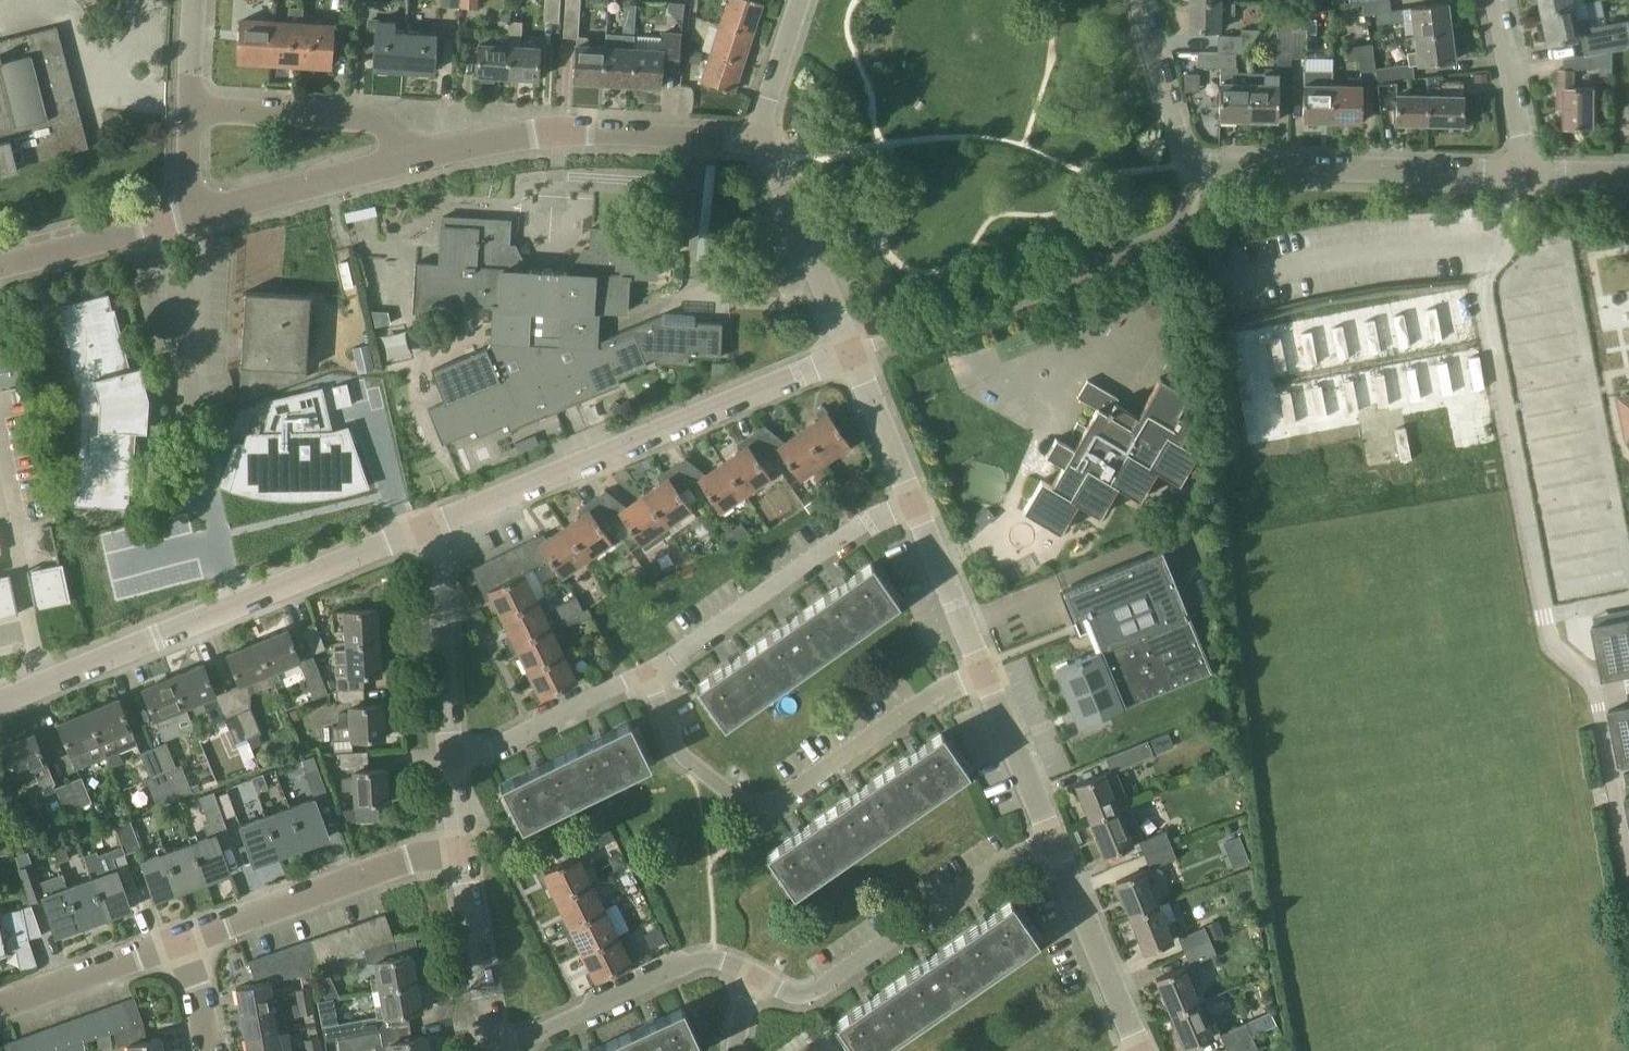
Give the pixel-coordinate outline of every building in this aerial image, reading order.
[(543,21),(559,22),(560,0),(544,0),(543,21)] [(563,36),(567,36),(575,37),(576,36),(578,36),(578,35),(580,0),(565,0),(563,36)] [(723,15),(752,25),(761,0),(728,0),(723,15)] [(1189,28),(1220,28),(1220,14),(1227,14),(1234,15),(1234,2),(1220,2),(1220,0),(1190,0),(1189,28)] [(1362,0),(1364,14),(1376,13),(1378,23),(1405,19),(1413,18),(1415,36),(1451,31),(1448,3),(1411,7),(1411,8),(1390,10),(1390,9),(1389,0),(1362,0)] [(1544,12),(1586,3),(1585,2),(1585,0),(1542,0),(1544,12)] [(1544,12),(1551,43),(1580,36),(1584,41),(1587,56),(1591,55),(1613,51),(1627,49),(1628,47),(1628,22),(1628,21),(1592,27),(1590,16),(1587,3),(1587,2),(1585,2),(1586,3),(1544,12)] [(271,19),(269,60),(299,62),(300,21),(302,21),(303,7),(301,7),(288,7),(287,20),(271,19)] [(723,15),(713,46),(742,56),(752,25),(723,15)] [(241,18),(239,58),(269,60),(271,19),(241,18)] [(373,54),(372,67),(404,68),(405,30),(393,30),(393,19),(376,18),(376,29),(368,29),(367,53),(373,54)] [(1277,31),(1276,57),(1291,57),(1292,18),(1279,18),(1278,31),(1277,31)] [(1292,18),(1292,57),(1304,57),(1305,57),(1306,56),(1306,33),(1306,20),(1306,19),(1292,18)] [(478,41),(476,73),(507,75),(510,21),(498,20),(497,30),(479,30),(478,41)] [(300,21),(299,62),(327,63),(330,23),(302,21),(300,21)] [(537,77),(539,45),(521,43),(522,21),(510,21),(507,75),(537,77)] [(603,44),(601,80),(630,81),(632,46),(633,46),(634,22),(624,21),(622,46),(603,44)] [(441,57),(442,32),(437,32),(437,23),(421,23),(421,31),(405,30),(404,68),(432,69),(433,57),(441,57)] [(1,108),(0,109),(0,172),(18,168),(16,162),(87,144),(56,25),(0,39),(0,103),(1,108)] [(1241,35),(1218,35),(1217,50),(1237,50),(1237,52),(1246,52),(1260,29),(1241,28),(1241,35)] [(632,46),(630,81),(659,83),(660,66),(676,67),(678,32),(661,31),(661,37),(634,35),(633,46),(632,46)] [(1451,31),(1415,36),(1416,51),(1407,51),(1408,64),(1412,64),(1412,65),(1418,64),(1455,60),(1454,57),(1451,31)] [(578,36),(576,36),(575,37),(575,42),(573,78),(601,80),(603,44),(589,43),(589,36),(578,36)] [(1359,72),(1375,70),(1371,43),(1346,46),(1348,60),(1357,59),(1359,72)] [(702,79),(732,88),(742,56),(713,46),(702,79)] [(1221,65),(1220,117),(1248,118),(1249,81),(1249,70),(1236,70),(1237,52),(1237,50),(1217,50),(1200,50),(1200,64),(1221,65)] [(1591,55),(1591,68),(1601,68),(1600,76),(1613,76),(1613,51),(1591,55)] [(1408,64),(1377,68),(1378,81),(1398,79),(1413,77),(1414,77),(1412,65),(1412,64),(1408,64)] [(1303,82),(1302,119),(1331,120),(1331,82),(1332,69),(1331,69),(1304,69),(1303,69),(1303,82)] [(1560,70),(1559,107),(1565,107),(1565,126),(1595,127),(1596,89),(1576,89),(1576,70),(1560,70)] [(1249,81),(1248,118),(1277,119),(1278,82),(1277,82),(1277,81),(1277,73),(1264,73),(1249,73),(1249,81)] [(1361,84),(1360,84),(1360,76),(1348,75),(1348,82),(1331,82),(1331,120),(1360,120),(1361,84)] [(1427,76),(1426,92),(1430,92),(1429,121),(1462,122),(1463,93),(1461,93),(1462,81),(1442,81),(1442,79),(1443,75),(1430,76),(1427,76)] [(1430,92),(1426,92),(1415,92),(1397,92),(1398,79),(1378,81),(1380,108),(1397,106),(1397,121),(1429,121),(1430,92)] [(415,262),(412,311),(414,312),(448,314),(467,315),(467,302),(468,302),(492,303),(492,304),(494,304),(492,341),(490,344),(487,348),(431,371),(444,403),(427,410),(441,443),(444,442),(475,430),(475,431),(477,436),(479,435),(506,424),(507,425),(509,430),(512,429),(610,388),(620,384),(618,377),(630,372),(647,365),(645,359),(647,359),(650,357),(654,357),(654,362),(687,364),(688,363),(688,355),(690,355),(720,356),(720,355),(721,323),(667,321),(666,319),(664,314),(595,343),(595,341),(597,313),(600,313),(600,309),(625,311),(628,278),(631,278),(631,275),(656,276),(657,243),(661,243),(661,240),(686,242),(688,205),(654,203),(653,203),(651,228),(651,230),(592,228),(591,247),(590,247),(590,249),(583,249),(583,250),(571,268),(570,274),(526,271),(526,270),(526,266),(523,262),(515,245),(508,245),(508,242),(509,220),(508,219),(442,217),(440,263),(415,262)] [(1271,248),(1232,243),(1227,279),(1245,281),(1247,261),(1269,264),(1271,248)] [(310,295),(245,291),(240,365),(306,369),(310,295)] [(111,308),(108,293),(56,306),(60,321),(57,322),(78,403),(73,489),(75,489),(74,504),(128,508),(128,492),(131,492),(135,430),(146,431),(148,398),(140,365),(129,368),(114,308),(111,308)] [(1436,308),(1425,310),(1431,341),(1442,339),(1436,308)] [(1404,314),(1393,316),(1399,347),(1410,345),(1404,314)] [(1375,320),(1364,322),(1370,353),(1381,351),(1375,320)] [(1343,326),(1332,328),(1338,359),(1349,357),(1343,326)] [(1311,332),(1301,334),(1307,365),(1317,363),(1311,332)] [(1281,337),(1270,339),(1276,370),(1287,368),(1281,337)] [(13,344),(0,347),(0,381),(20,377),(13,344)] [(1242,347),(1231,349),(1237,380),(1248,378),(1242,347)] [(1479,356),(1468,358),(1474,389),(1484,387),(1479,356)] [(1447,362),(1436,364),(1442,395),(1452,393),(1447,362)] [(1415,368),(1404,370),(1409,401),(1420,399),(1415,368)] [(1384,374),(1373,376),(1379,407),(1389,405),(1384,374)] [(1176,482),(1197,452),(1180,442),(1191,421),(1177,413),(1187,392),(1159,377),(1141,409),(1136,417),(1115,404),(1118,399),(1087,380),(1078,396),(1097,407),(1085,427),(1076,421),(1070,431),(1078,436),(1071,447),(1055,438),(1045,453),(1062,464),(1050,485),(1040,479),(1021,509),(1058,531),(1076,501),(1098,514),(1115,486),(1138,499),(1155,470),(1176,482)] [(1353,380),(1342,382),(1347,413),(1358,411),(1353,380)] [(347,383),(332,387),(335,397),(349,394),(347,383)] [(1321,386),(1310,388),(1316,419),(1326,417),(1321,386)] [(235,442),(220,485),(230,489),(231,489),(253,494),(252,495),(254,495),(254,494),(275,497),(275,498),(277,498),(277,497),(298,498),(298,499),(300,498),(321,496),(321,497),(323,497),(323,496),(344,492),(344,493),(345,492),(366,486),(368,486),(352,442),(335,448),(321,388),(270,400),(265,432),(264,432),(261,449),(245,445),(243,444),(243,445),(242,445),(235,442)] [(1290,392),(1280,393),(1285,425),(1296,423),(1290,392)] [(1252,399),(1241,400),(1246,432),(1257,430),(1252,399)] [(815,411),(818,417),(800,429),(822,461),(847,444),(822,407),(815,411)] [(762,423),(750,431),(767,455),(768,454),(777,467),(785,461),(797,479),(822,461),(800,429),(784,441),(762,423)] [(1404,425),(1393,427),(1400,458),(1410,456),(1404,425)] [(740,449),(721,462),(743,494),(768,476),(767,474),(777,467),(768,454),(767,455),(750,431),(736,442),(740,449)] [(684,456),(671,464),(687,487),(696,481),(717,512),(742,494),(721,462),(705,473),(684,456)] [(657,475),(661,481),(641,494),(663,526),(688,508),(678,493),(687,487),(671,464),(657,475)] [(604,489),(590,499),(617,541),(630,533),(637,543),(663,526),(641,494),(625,506),(604,489)] [(581,514),(562,527),(585,559),(611,543),(612,545),(617,541),(590,499),(577,508),(581,514)] [(802,506),(810,517),(819,511),(811,500),(802,506)] [(974,518),(982,527),(995,515),(988,507),(974,518)] [(585,559),(562,527),(546,538),(542,532),(533,536),(546,562),(548,561),(559,576),(585,559)] [(533,536),(522,542),(535,567),(546,562),(533,536)] [(535,567),(522,542),(512,547),(524,571),(535,567)] [(512,547),(501,552),(513,576),(521,572),(524,571),(512,547)] [(1170,686),(1210,670),(1188,616),(1161,549),(1062,589),(1079,633),(1092,627),(1101,649),(1055,668),(1078,724),(1169,687),(1170,686)] [(503,582),(513,576),(501,552),(491,558),(503,582)] [(492,587),(503,582),(491,558),(480,563),(492,587)] [(482,592),(492,587),(480,563),(470,568),(482,592)] [(881,567),(876,571),(871,563),(696,685),(702,693),(697,697),(719,728),(903,599),(881,567)] [(28,573),(34,606),(67,599),(60,566),(28,573)] [(485,599),(492,598),(501,616),(534,600),(521,572),(513,576),(503,582),(492,587),(482,592),(485,599)] [(17,609),(11,577),(0,579),(0,613),(17,609)] [(501,616),(509,631),(510,635),(504,638),(509,646),(548,627),(583,611),(577,596),(541,613),(534,600),(501,616)] [(344,611),(332,612),(333,630),(345,629),(346,641),(379,640),(377,608),(344,610),(344,611)] [(1594,625),(1603,668),(1604,678),(1628,673),(1628,618),(1594,625)] [(312,652),(325,647),(315,621),(301,626),(307,641),(312,652)] [(512,654),(519,653),(528,670),(561,654),(548,627),(509,646),(512,654)] [(307,641),(295,646),(288,629),(258,641),(275,682),(281,680),(278,673),(284,671),(282,667),(288,664),(298,660),(314,698),(328,692),(312,652),(307,641)] [(334,650),(335,662),(347,661),(348,676),(336,676),(338,702),(365,700),(363,673),(381,672),(379,640),(346,641),(346,649),(334,650)] [(250,692),(275,682),(258,641),(228,654),(240,682),(245,680),(250,692)] [(530,692),(536,702),(575,680),(561,654),(528,670),(538,688),(530,692)] [(216,694),(203,664),(173,676),(186,706),(192,704),(196,715),(207,710),(203,699),(216,694)] [(173,676),(143,688),(156,718),(164,739),(180,732),(182,735),(195,730),(186,706),(173,676)] [(244,690),(231,695),(238,712),(249,737),(258,733),(261,732),(251,707),(244,690)] [(231,695),(218,700),(225,717),(235,743),(247,738),(249,737),(238,712),(231,695)] [(118,698),(87,711),(107,756),(111,767),(123,761),(119,751),(137,744),(118,698)] [(339,726),(332,727),(333,740),(352,739),(384,737),(382,703),(350,705),(350,711),(350,713),(339,713),(339,724),(339,726)] [(1611,709),(1621,762),(1628,761),(1628,705),(1611,709)] [(59,723),(77,768),(107,756),(87,711),(59,723)] [(498,794),(515,829),(656,759),(639,724),(633,727),(629,719),(501,783),(505,790),(498,794)] [(34,733),(4,745),(16,775),(23,772),(27,783),(38,779),(42,788),(55,783),(46,762),(34,733)] [(787,897),(793,893),(974,768),(953,737),(947,741),(941,733),(765,853),(771,861),(765,865),(787,897)] [(166,740),(153,745),(175,797),(193,791),(181,763),(176,765),(166,740)] [(1105,757),(1110,771),(1077,785),(1091,820),(1129,803),(1115,769),(1153,754),(1147,740),(1105,757)] [(145,778),(156,804),(175,797),(153,745),(139,751),(150,776),(145,778)] [(367,765),(366,750),(340,751),(342,767),(367,765)] [(314,757),(302,761),(306,773),(318,769),(314,757)] [(344,822),(379,820),(378,802),(388,801),(386,767),(354,770),(354,775),(342,776),(343,789),(355,788),(356,808),(340,809),(344,822)] [(251,776),(256,791),(268,787),(263,772),(251,776)] [(81,777),(70,782),(80,807),(91,802),(81,777)] [(56,787),(65,813),(80,807),(70,782),(56,787)] [(214,790),(198,795),(208,823),(212,822),(214,826),(216,832),(216,834),(228,829),(224,817),(216,795),(214,790)] [(236,813),(228,790),(216,794),(224,817),(236,813)] [(314,797),(289,806),(303,844),(328,835),(314,797)] [(1091,820),(1106,854),(1133,843),(1138,841),(1143,854),(1170,844),(1165,830),(1144,838),(1129,803),(1091,820)] [(303,844),(289,806),(265,815),(279,853),(303,844)] [(152,812),(157,826),(169,822),(164,807),(152,812)] [(256,818),(240,824),(253,862),(279,853),(265,815),(256,818)] [(115,825),(124,852),(124,853),(141,847),(130,820),(115,825)] [(196,834),(189,837),(191,841),(204,880),(229,871),(216,834),(216,832),(214,826),(212,822),(208,823),(204,825),(205,830),(207,835),(198,839),(196,834)] [(13,851),(9,832),(0,833),(0,854),(13,851)] [(1226,841),(1238,866),(1253,859),(1242,834),(1226,841)] [(190,841),(166,850),(179,889),(204,880),(190,841)] [(53,848),(58,862),(69,858),(64,843),(53,848)] [(141,860),(154,897),(179,889),(166,850),(164,843),(155,846),(158,853),(141,860)] [(1144,854),(1150,868),(1176,857),(1170,844),(1144,854)] [(96,852),(84,856),(90,872),(92,878),(92,877),(106,915),(131,907),(125,890),(136,886),(125,854),(112,858),(116,869),(103,873),(96,852)] [(541,881),(548,878),(557,897),(589,881),(576,853),(537,872),(541,881)] [(18,868),(26,895),(41,890),(33,863),(18,868)] [(1143,869),(1116,881),(1131,916),(1157,905),(1155,898),(1163,894),(1157,881),(1149,884),(1143,869)] [(63,874),(39,882),(41,890),(42,895),(56,933),(81,924),(67,886),(63,874)] [(67,886),(81,924),(106,915),(92,877),(92,878),(67,886)] [(602,908),(589,881),(557,897),(566,915),(560,921),(563,927),(602,908)] [(980,981),(1043,937),(1022,906),(1017,909),(1011,901),(835,1022),(841,1030),(836,1033),(848,1050),(879,1050),(980,981)] [(31,905),(22,909),(29,939),(42,936),(31,905)] [(1146,951),(1172,940),(1170,936),(1179,932),(1174,920),(1165,924),(1157,905),(1131,916),(1146,951)] [(615,935),(602,908),(563,927),(567,935),(575,933),(583,950),(615,935)] [(22,909),(0,914),(0,954),(6,952),(17,950),(15,942),(29,939),(22,909)] [(394,938),(385,914),(372,918),(380,943),(394,938)] [(372,918),(359,923),(368,947),(380,943),(372,918)] [(365,948),(368,947),(359,923),(347,927),(356,951),(365,948)] [(1184,951),(1211,940),(1204,926),(1178,938),(1184,951)] [(356,951),(347,927),(334,931),(343,955),(356,951)] [(334,931),(322,935),(332,959),(343,955),(334,931)] [(322,935),(310,939),(318,964),(332,959),(322,935)] [(615,935),(583,950),(592,969),(586,974),(590,981),(629,963),(615,935)] [(368,947),(365,948),(366,961),(367,963),(375,962),(377,976),(370,978),(373,990),(380,988),(416,981),(411,954),(397,957),(394,938),(380,943),(368,947)] [(310,939),(298,943),(308,974),(312,973),(311,966),(318,964),(310,939)] [(1183,966),(1156,978),(1171,1013),(1205,998),(1203,991),(1197,979),(1200,977),(1194,963),(1216,953),(1211,940),(1184,951),(1189,965),(1183,967),(1183,966)] [(298,943),(285,948),(295,976),(308,974),(298,943)] [(285,948),(272,952),(282,978),(295,976),(285,948)] [(272,952),(259,956),(268,981),(270,981),(282,978),(272,952)] [(255,983),(268,981),(259,956),(248,960),(255,983)] [(236,987),(241,1013),(275,1006),(270,981),(268,981),(255,983),(236,987)] [(323,1026),(324,1041),(380,1031),(409,1025),(407,1012),(421,1010),(421,1008),(416,981),(380,988),(383,1005),(376,1006),(377,1016),(323,1026)] [(310,986),(295,989),(297,1001),(312,998),(310,986)] [(135,996),(122,1001),(130,1027),(144,1023),(135,996)] [(315,1012),(312,998),(297,1001),(300,1015),(315,1012)] [(1213,1017),(1205,998),(1171,1013),(1187,1048),(1213,1036),(1212,1032),(1219,1029),(1213,1017)] [(116,1031),(130,1027),(122,1001),(109,1005),(116,1031)] [(109,1005),(95,1010),(103,1035),(114,1031),(116,1031),(109,1005)] [(279,1031),(275,1006),(241,1013),(245,1037),(279,1031)] [(684,1015),(681,1008),(586,1050),(702,1050),(708,1048),(692,1012),(684,1015)] [(95,1010),(82,1015),(90,1039),(103,1035),(95,1010)] [(69,1019),(79,1050),(82,1050),(85,1050),(83,1041),(90,1039),(82,1015),(69,1019)] [(56,1024),(65,1050),(79,1050),(69,1019),(56,1024)] [(1246,1021),(1219,1033),(1225,1048),(1252,1036),(1246,1021)] [(117,1045),(128,1043),(147,1039),(144,1023),(130,1027),(116,1031),(114,1031),(117,1045)] [(43,1028),(50,1050),(65,1050),(56,1024),(43,1028)] [(376,1050),(429,1050),(426,1035),(412,1037),(409,1025),(380,1031),(382,1044),(375,1046),(376,1050)] [(30,1033),(36,1050),(50,1050),(43,1028),(30,1033)] [(279,1031),(245,1037),(248,1050),(283,1050),(279,1031)] [(18,1038),(22,1050),(36,1050),(30,1033),(18,1038)] [(162,1036),(147,1039),(128,1043),(130,1050),(165,1050),(162,1036)] [(304,1039),(306,1050),(311,1050),(321,1049),(319,1036),(304,1039)] [(1257,1048),(1252,1036),(1225,1048),(1227,1050),(1251,1050),(1257,1048)] [(18,1038),(5,1042),(8,1050),(22,1050),(18,1038)] [(807,1042),(793,1050),(813,1050),(807,1042)]
